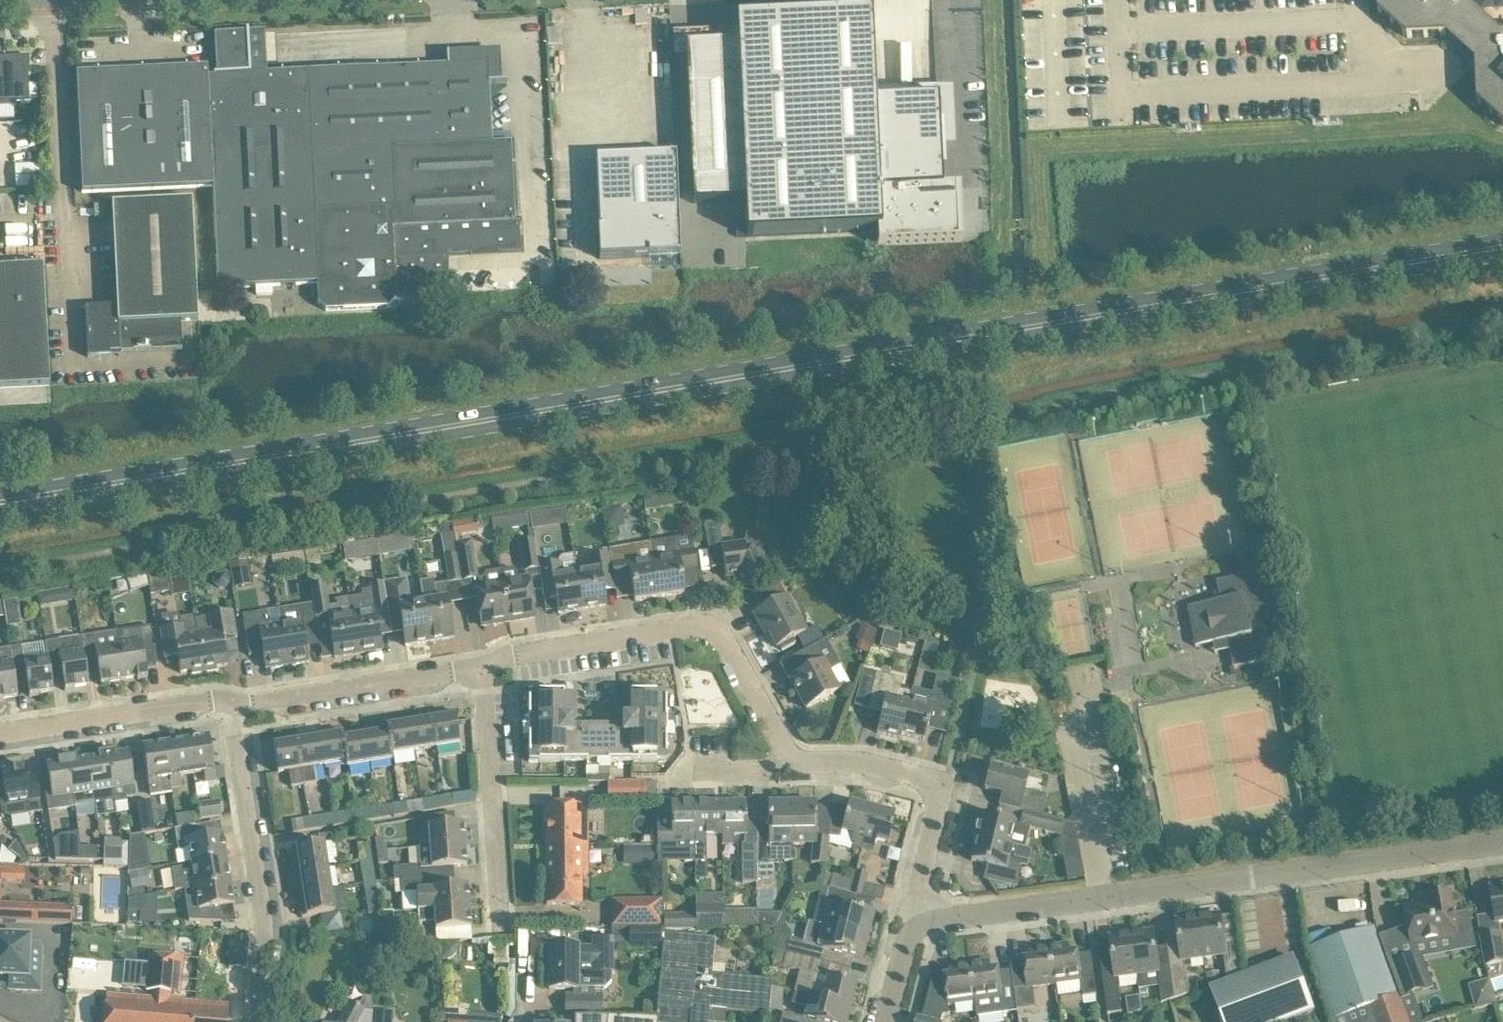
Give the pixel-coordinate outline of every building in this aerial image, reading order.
[(1379,11),(1408,37),(1447,35),(1477,61),(1479,100),(1502,122),(1502,32),(1473,5),(1472,0),(1378,0),(1379,11)] [(738,41),(739,64),(739,71),(687,73),(692,201),(744,199),(745,199),(747,236),(877,230),(878,246),(963,242),(960,187),(954,187),(954,189),(948,189),(948,187),(942,188),(940,146),(940,142),(937,142),(936,126),(939,126),(938,100),(875,103),(871,14),(737,21),(738,41)] [(208,67),(77,73),(82,193),(214,187),(219,289),(317,284),(318,303),(327,310),(389,307),(397,299),(444,297),(451,289),(449,256),(472,255),(471,250),(497,250),(497,253),(521,252),(519,222),(516,222),(512,142),(492,143),(490,84),(489,83),(489,63),(476,64),(476,56),(459,57),(460,65),(449,65),(447,65),(267,74),(265,32),(255,32),(255,30),(246,30),(247,33),(215,34),(217,76),(209,77),(208,67)] [(675,45),(716,43),(715,37),(706,38),(706,32),(675,34),(675,45)] [(16,107),(16,103),(30,102),(29,75),(30,75),(29,56),(0,57),(0,107),(16,107)] [(653,255),(677,254),(681,254),(676,154),(596,158),(599,211),(599,228),(598,228),(599,256),(599,259),(624,258),(649,257),(649,255),(653,255)] [(107,199),(201,195),(201,198),(211,198),(210,188),(107,192),(107,199)] [(198,320),(197,300),(192,200),(112,204),(117,309),(87,311),(90,359),(124,358),(123,354),(184,351),(183,321),(198,320)] [(0,268),(0,388),(50,385),(43,266),(0,268)] [(684,486),(672,488),(675,504),(686,502),(684,486)] [(490,513),(493,529),(531,523),(528,507),(490,513)] [(542,509),(529,511),(532,527),(545,525),(542,509)] [(707,544),(721,541),(718,520),(704,523),(707,544)] [(477,521),(453,524),(454,530),(455,530),(455,535),(460,535),(479,532),(477,521)] [(726,578),(738,576),(744,587),(772,571),(760,550),(761,549),(763,547),(764,545),(765,541),(764,538),(763,535),(760,533),(757,532),(753,532),(749,533),(747,535),(745,538),(745,540),(745,541),(721,546),(723,558),(726,578)] [(692,535),(666,540),(651,542),(659,597),(684,593),(680,566),(695,563),(696,568),(697,567),(692,535)] [(390,537),(376,539),(379,555),(392,553),(390,537)] [(376,539),(342,545),(345,561),(379,555),(376,539)] [(456,542),(457,547),(462,581),(474,579),(476,578),(470,540),(461,541),(456,542)] [(539,568),(535,542),(535,541),(521,543),(525,571),(539,568)] [(651,542),(635,545),(609,549),(610,555),(616,589),(617,589),(615,576),(630,574),(635,601),(659,597),(651,542)] [(447,556),(444,557),(448,581),(448,583),(462,581),(457,547),(449,548),(446,553),(447,556)] [(315,549),(306,551),(308,561),(317,560),(315,549)] [(541,576),(544,595),(555,594),(559,613),(582,609),(576,570),(573,554),(562,556),(559,560),(560,563),(539,567),(541,576)] [(589,559),(591,568),(576,570),(582,609),(606,606),(603,586),(613,584),(614,589),(616,589),(610,555),(589,559)] [(513,568),(500,570),(507,614),(508,621),(535,617),(534,609),(532,597),(529,578),(518,579),(517,570),(513,568)] [(250,569),(234,572),(236,587),(252,585),(250,569)] [(484,585),(475,586),(477,598),(479,606),(482,626),(508,621),(507,614),(500,570),(487,572),(483,577),(484,585)] [(169,578),(160,579),(159,571),(148,573),(151,594),(171,591),(169,578)] [(1271,618),(1262,571),(1217,580),(1221,600),(1188,606),(1196,645),(1213,642),(1215,651),(1230,649),(1233,667),(1271,659),(1264,620),(1271,618)] [(390,614),(388,604),(399,603),(406,646),(430,642),(423,602),(411,604),(407,578),(383,582),(388,612),(389,614),(390,614)] [(432,579),(420,581),(423,602),(430,642),(453,638),(444,582),(433,584),(432,579)] [(363,601),(362,595),(349,597),(359,654),(382,650),(376,614),(388,612),(383,582),(372,584),(374,599),(363,601)] [(326,584),(312,586),(314,603),(320,644),(321,644),(320,639),(332,637),(335,657),(359,654),(349,597),(337,599),(338,605),(329,606),(326,584)] [(40,605),(75,599),(73,586),(38,591),(40,605)] [(765,625),(777,647),(780,646),(782,651),(796,643),(794,639),(806,631),(786,595),(753,613),(761,627),(765,625)] [(314,603),(278,609),(281,624),(287,665),(309,662),(305,637),(318,635),(319,644),(320,644),(314,603)] [(251,655),(249,646),(262,644),(266,669),(287,665),(281,624),(270,626),(268,611),(243,615),(249,656),(251,655)] [(232,612),(196,618),(195,618),(205,674),(219,671),(218,667),(228,665),(223,639),(235,637),(236,637),(233,617),(232,612)] [(177,653),(180,673),(190,671),(190,676),(205,674),(195,618),(196,618),(195,616),(180,618),(181,626),(161,630),(161,635),(166,661),(168,661),(167,655),(177,653)] [(862,624),(855,640),(858,641),(871,646),(873,647),(879,631),(862,624)] [(158,665),(152,626),(117,631),(123,671),(124,679),(137,677),(138,680),(148,678),(146,665),(156,663),(157,665),(158,665)] [(813,646),(826,638),(819,628),(806,635),(813,646)] [(124,679),(123,671),(117,631),(81,637),(87,674),(99,672),(101,685),(111,684),(111,681),(124,679)] [(89,685),(87,674),(81,637),(46,642),(52,680),(63,678),(65,691),(75,689),(75,687),(89,685)] [(790,679),(806,708),(839,690),(829,673),(841,666),(826,639),(793,657),(794,658),(800,655),(808,670),(790,679)] [(54,690),(52,680),(46,642),(10,648),(16,685),(28,683),(30,696),(40,695),(39,692),(54,690)] [(16,685),(10,648),(0,649),(0,701),(4,700),(4,698),(18,696),(16,685)] [(872,690),(867,709),(868,709),(870,704),(883,707),(877,732),(901,738),(902,734),(902,733),(909,698),(911,693),(900,690),(903,680),(875,674),(872,690)] [(902,733),(902,734),(924,740),(926,734),(927,729),(933,706),(952,711),(959,681),(937,676),(932,693),(926,692),(912,688),(911,693),(909,698),(902,733)] [(522,727),(522,738),(529,738),(529,747),(529,762),(549,762),(563,762),(586,762),(586,775),(608,775),(608,762),(633,762),(646,762),(666,762),(667,738),(673,738),(673,726),(673,717),(673,716),(666,716),(666,692),(632,692),(619,692),(619,720),(623,720),(623,726),(598,726),(572,726),(572,720),(576,720),(576,692),(563,692),(529,692),(529,694),(529,705),(529,716),(522,716),(522,727)] [(460,743),(454,711),(432,715),(437,747),(460,743)] [(437,747),(432,715),(409,719),(414,751),(437,747)] [(409,719),(386,722),(386,727),(392,754),(414,751),(409,719)] [(392,754),(386,727),(364,731),(370,762),(393,759),(392,754)] [(342,734),(342,729),(319,733),(324,765),(346,762),(343,738),(342,734)] [(370,762),(364,731),(342,734),(343,738),(346,762),(347,766),(370,762)] [(324,765),(319,733),(296,737),(304,784),(316,782),(313,767),(324,765)] [(216,780),(209,737),(188,740),(193,775),(204,773),(206,781),(216,780)] [(296,737),(273,741),(278,773),(289,771),(291,786),(304,784),(296,737)] [(193,775),(188,740),(165,744),(171,787),(182,785),(180,777),(193,775)] [(146,766),(150,790),(151,795),(172,792),(171,787),(165,744),(143,747),(146,766)] [(118,753),(117,751),(108,752),(109,760),(115,800),(116,804),(128,802),(127,798),(136,797),(129,751),(118,753)] [(99,756),(88,758),(95,803),(115,800),(109,760),(108,752),(98,754),(99,756)] [(95,803),(88,758),(77,759),(77,757),(68,759),(73,795),(75,806),(95,803)] [(58,760),(58,762),(47,764),(52,798),(73,795),(68,759),(58,760)] [(0,772),(0,805),(1,806),(5,815),(31,811),(31,814),(43,812),(41,800),(40,795),(37,775),(25,777),(23,765),(13,767),(13,769),(2,771),(2,772),(0,772)] [(991,766),(985,789),(991,791),(1007,795),(1004,807),(1023,811),(1042,816),(1047,795),(1025,789),(1028,775),(991,766)] [(621,782),(621,802),(645,802),(645,782),(621,782)] [(447,808),(454,807),(452,795),(445,796),(447,808)] [(424,812),(447,808),(445,796),(422,800),(424,812)] [(151,800),(137,802),(142,834),(145,834),(156,832),(151,800)] [(403,815),(424,812),(422,800),(400,803),(403,815)] [(199,820),(222,816),(219,801),(197,805),(198,812),(199,820)] [(840,837),(837,846),(849,849),(850,845),(854,846),(862,848),(871,813),(873,807),(849,801),(848,806),(848,807),(844,822),(840,837)] [(794,844),(793,802),(768,802),(768,839),(756,839),(756,843),(757,864),(769,864),(768,845),(794,844)] [(816,837),(816,802),(793,802),(794,844),(812,844),(811,863),(826,865),(829,839),(816,837)] [(403,815),(400,803),(377,807),(379,819),(403,815)] [(657,818),(658,862),(696,861),(695,803),(671,804),(671,818),(657,818)] [(723,838),(722,803),(695,803),(696,861),(706,861),(706,835),(711,835),(711,838),(723,838)] [(746,835),(746,803),(722,803),(723,838),(723,844),(734,844),(734,835),(746,835)] [(587,844),(586,826),(586,806),(546,806),(547,844),(587,844)] [(355,823),(379,819),(377,807),(353,811),(355,823)] [(871,813),(862,848),(873,851),(876,840),(888,843),(895,813),(873,807),(871,813)] [(334,827),(355,823),(353,811),(332,814),(334,827)] [(979,813),(973,837),(977,838),(979,838),(1009,844),(1013,845),(1022,848),(1025,835),(1027,835),(1029,827),(1052,833),(1060,835),(1061,835),(1064,821),(1055,819),(1042,816),(1023,811),(1020,823),(1015,822),(998,817),(979,813)] [(199,820),(198,812),(175,815),(176,820),(177,829),(199,825),(199,820)] [(311,831),(334,827),(332,814),(309,818),(311,831)] [(293,834),(311,831),(309,818),(291,821),(293,834)] [(464,824),(460,824),(429,826),(430,848),(465,845),(464,824)] [(175,829),(177,841),(178,851),(189,849),(191,862),(226,857),(223,834),(201,837),(199,825),(177,829),(175,829)] [(377,852),(387,850),(385,838),(375,840),(377,852)] [(977,838),(971,860),(977,862),(987,864),(1006,869),(1002,882),(1016,886),(1021,866),(1027,868),(1031,850),(1024,848),(1022,848),(1013,845),(1009,844),(979,838),(977,838)] [(9,850),(25,863),(30,864),(16,840),(9,850)] [(328,866),(324,843),(292,848),(295,871),(328,866)] [(360,861),(372,859),(370,843),(357,845),(360,861)] [(756,843),(742,844),(742,882),(757,882),(757,864),(756,843)] [(587,844),(547,844),(547,904),(581,904),(581,876),(587,876),(587,844)] [(394,867),(395,881),(429,878),(428,868),(466,865),(465,845),(430,848),(419,848),(420,865),(394,867)] [(72,846),(55,849),(56,859),(81,860),(81,847),(72,846)] [(81,860),(98,861),(98,847),(81,847),(81,860)] [(113,861),(114,848),(104,847),(104,861),(113,861)] [(113,861),(122,861),(123,848),(114,848),(113,861)] [(387,850),(377,852),(379,865),(389,863),(387,850)] [(129,868),(129,873),(147,870),(145,856),(129,859),(129,868)] [(192,867),(172,870),(175,889),(184,888),(184,890),(230,882),(226,857),(191,862),(192,867)] [(363,884),(376,882),(372,859),(360,861),(363,884)] [(73,907),(0,904),(1,881),(25,882),(25,866),(1,865),(1,868),(0,868),(0,921),(72,924),(73,907)] [(331,889),(328,866),(295,871),(299,894),(331,889)] [(147,870),(129,873),(132,888),(129,889),(131,898),(143,896),(142,889),(152,887),(149,869),(147,870)] [(861,898),(868,875),(856,872),(854,881),(851,895),(861,898)] [(849,894),(851,895),(854,881),(833,876),(830,889),(849,894)] [(184,890),(186,899),(197,898),(199,910),(188,911),(189,921),(222,922),(220,907),(234,905),(230,882),(184,890)] [(378,897),(376,882),(363,884),(366,902),(377,901),(378,897)] [(468,885),(433,888),(433,890),(417,891),(418,910),(469,906),(468,885)] [(1490,887),(1495,912),(1496,922),(1497,922),(1502,921),(1502,885),(1490,887)] [(331,889),(299,894),(302,917),(348,910),(344,887),(331,889)] [(830,889),(826,902),(834,904),(842,906),(842,905),(843,899),(849,900),(851,895),(849,894),(830,889)] [(1430,905),(1406,910),(1407,917),(1409,925),(1411,934),(1413,944),(1423,943),(1451,937),(1451,938),(1452,939),(1452,940),(1452,941),(1453,942),(1454,942),(1454,943),(1455,944),(1456,944),(1457,945),(1458,945),(1458,946),(1459,946),(1460,946),(1461,946),(1462,946),(1463,946),(1464,946),(1465,946),(1466,946),(1467,945),(1468,945),(1469,944),(1470,944),(1470,943),(1471,942),(1472,941),(1472,940),(1473,939),(1473,938),(1473,937),(1473,936),(1473,935),(1473,934),(1473,933),(1469,912),(1456,915),(1454,908),(1453,908),(1451,894),(1429,898),(1430,905)] [(128,900),(128,911),(133,911),(140,912),(139,923),(139,924),(158,925),(158,895),(128,900)] [(612,899),(612,925),(663,925),(663,899),(612,899)] [(829,926),(829,927),(861,935),(869,937),(875,913),(872,912),(858,909),(842,905),(842,906),(834,904),(829,926)] [(724,928),(724,910),(724,905),(696,905),(696,913),(696,928),(724,928)] [(418,910),(420,923),(435,922),(436,930),(471,927),(469,906),(418,910)] [(758,927),(757,913),(757,909),(724,910),(724,928),(758,927)] [(128,923),(139,923),(140,912),(133,911),(128,911),(128,923)] [(394,912),(378,912),(380,936),(395,937),(394,912)] [(696,928),(696,913),(664,913),(664,928),(696,928)] [(777,927),(777,923),(782,913),(757,913),(758,927),(777,927)] [(1224,935),(1221,915),(1199,918),(1204,957),(1224,955),(1227,980),(1244,974),(1238,929),(1236,929),(1237,933),(1224,935)] [(1168,943),(1168,939),(1167,939),(1168,951),(1174,1000),(1189,994),(1184,960),(1204,957),(1199,918),(1176,921),(1179,941),(1168,943)] [(37,936),(66,937),(66,924),(38,923),(37,936)] [(785,924),(777,923),(777,927),(775,950),(785,952),(825,962),(829,949),(790,939),(792,933),(785,924)] [(826,925),(821,947),(829,949),(828,951),(834,952),(843,955),(853,957),(863,960),(869,937),(861,935),(829,927),(829,926),(826,925)] [(628,927),(629,950),(661,949),(660,926),(628,927)] [(1402,1004),(1399,998),(1379,945),(1374,930),(1309,950),(1315,969),(1332,1021),(1408,1021),(1402,1004)] [(1157,952),(1154,932),(1132,935),(1138,974),(1140,989),(1160,986),(1162,1004),(1174,1000),(1168,951),(1157,952)] [(575,1021),(691,1021),(691,1017),(708,1019),(709,1008),(726,1010),(769,1015),(772,981),(712,974),(716,937),(665,933),(656,1020),(613,1019),(575,1020),(575,1021)] [(1480,937),(1486,966),(1502,963),(1502,953),(1499,933),(1480,937)] [(1109,1014),(1115,1014),(1123,1012),(1118,977),(1138,974),(1132,935),(1110,938),(1113,959),(1102,960),(1102,956),(1101,956),(1109,1014)] [(10,978),(9,990),(40,991),(41,950),(29,949),(30,939),(0,937),(0,978),(10,978)] [(601,1013),(601,995),(594,995),(594,988),(606,988),(611,981),(611,939),(593,939),(593,947),(578,947),(578,945),(549,946),(549,989),(573,988),(573,995),(566,995),(566,1013),(601,1013)] [(460,941),(441,941),(442,953),(444,957),(448,960),(455,957),(459,952),(460,941)] [(1071,953),(1070,944),(1050,947),(1054,985),(1058,984),(1059,995),(1083,991),(1083,996),(1097,994),(1092,953),(1079,955),(1079,952),(1071,953)] [(1031,958),(1023,959),(1024,962),(1011,964),(1012,970),(1015,989),(1028,987),(1028,988),(1054,985),(1050,947),(1029,949),(1031,958)] [(785,952),(781,966),(821,977),(825,962),(785,952)] [(185,957),(149,954),(145,991),(152,992),(170,993),(173,967),(184,968),(185,957)] [(1416,956),(1393,964),(1404,995),(1413,992),(1427,987),(1416,956)] [(1263,961),(1263,969),(1211,989),(1224,1021),(1288,1021),(1314,1012),(1294,958),(1272,966),(1272,962),(1263,961)] [(992,970),(991,961),(971,964),(976,1001),(978,1016),(1017,1011),(1014,989),(1015,989),(1012,970),(1000,972),(999,969),(992,970)] [(923,1019),(918,1018),(917,1021),(945,1021),(947,1015),(950,1015),(949,1004),(976,1001),(971,964),(950,966),(951,975),(944,976),(945,979),(933,981),(923,1019)] [(857,983),(828,975),(825,987),(814,984),(811,996),(851,1006),(857,983)] [(1490,978),(1469,982),(1473,1007),(1495,1003),(1490,978)] [(808,1007),(820,1010),(817,1021),(847,1021),(851,1006),(811,996),(795,992),(792,1003),(808,1007)] [(1141,995),(1127,997),(1129,1015),(1143,1010),(1141,995)] [(107,996),(105,1021),(228,1021),(229,1011),(195,1008),(195,1003),(172,1001),(151,999),(107,996)] [(374,996),(364,996),(357,1007),(350,1003),(339,1021),(372,1021),(374,996)] [(444,1021),(470,1021),(470,1012),(471,1012),(471,1011),(471,1010),(470,1010),(470,1009),(470,1008),(469,1008),(469,1007),(468,1006),(467,1006),(465,1005),(445,1003),(444,1021)] [(726,1010),(709,1008),(708,1019),(708,1021),(724,1021),(726,1010)] [(393,1011),(376,1010),(375,1021),(393,1021),(393,1011)] [(811,1020),(783,1012),(780,1021),(811,1021),(811,1020)]
